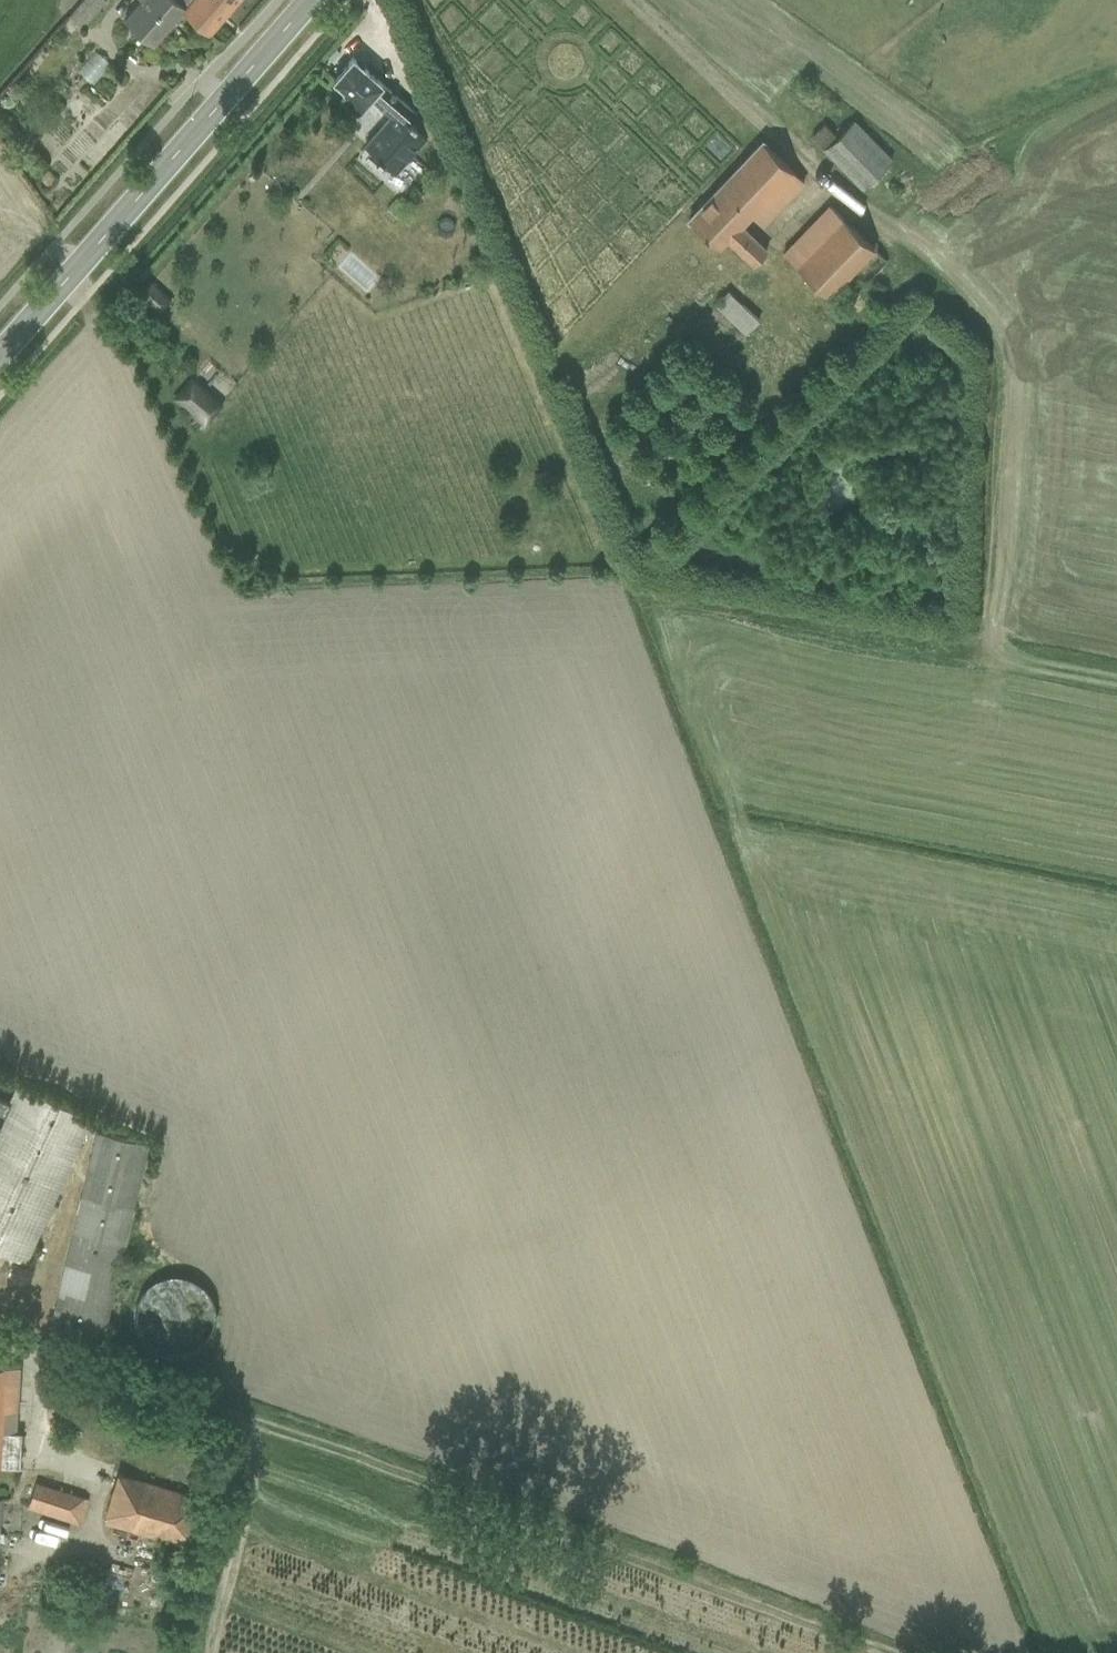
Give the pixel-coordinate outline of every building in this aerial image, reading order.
[(85,0),(63,0),(58,7),(73,18),(85,0)] [(111,12),(143,38),(174,0),(121,0),(111,12)] [(234,0),(190,0),(183,7),(207,29),(234,0)] [(94,81),(111,62),(95,47),(78,66),(94,81)] [(362,103),(383,75),(347,49),(327,77),(362,103)] [(825,114),(811,124),(854,182),(888,157),(852,108),(832,123),(825,114)] [(406,110),(361,152),(390,183),(412,163),(396,146),(419,125),(406,110)] [(806,175),(761,134),(687,216),(715,241),(722,233),(753,261),(769,243),(742,219),(750,211),(763,222),(806,175)] [(833,193),(784,243),(829,287),(838,278),(854,293),(894,253),(833,193)] [(142,304),(153,295),(141,281),(130,290),(142,304)] [(747,312),(714,282),(700,298),(733,327),(747,312)] [(163,395),(186,417),(205,397),(181,375),(163,395)] [(91,1115),(17,1081),(8,1100),(0,1097),(0,1247),(26,1260),(91,1115)] [(148,1141),(98,1130),(82,1194),(133,1206),(148,1141)] [(133,1206),(82,1194),(51,1324),(62,1328),(58,1343),(84,1350),(88,1333),(103,1337),(133,1206)] [(19,1466),(21,1431),(16,1430),(19,1365),(0,1364),(0,1465),(19,1466)] [(105,1515),(102,1522),(188,1548),(190,1542),(192,1542),(205,1497),(117,1470),(103,1514),(105,1515)] [(35,1479),(27,1507),(80,1523),(88,1497),(84,1496),(84,1495),(35,1479)]
